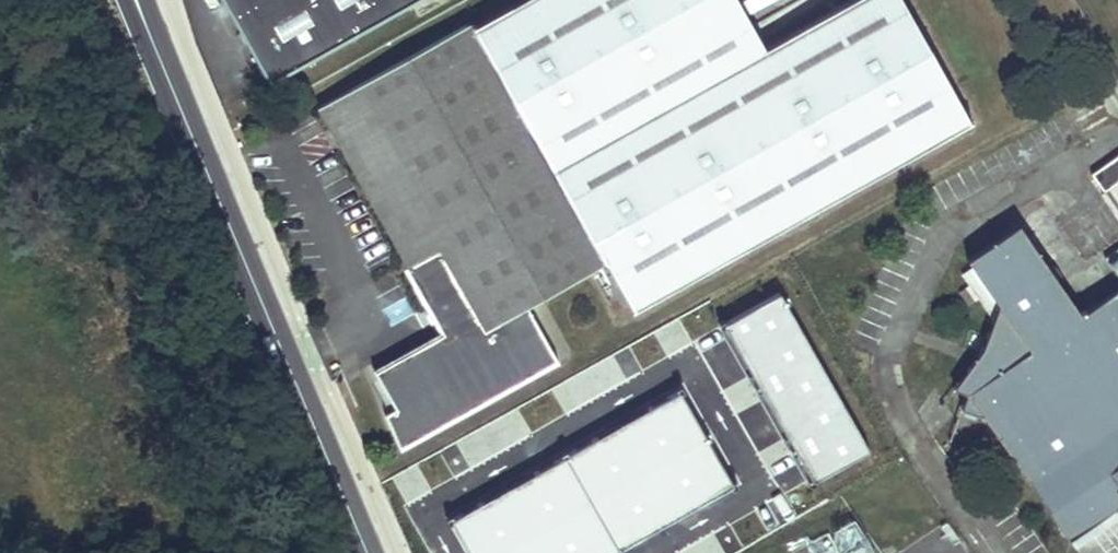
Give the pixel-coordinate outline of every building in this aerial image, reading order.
[(277,84),(432,0),(233,0),(277,84)] [(484,29),(481,25),(308,119),(432,342),(382,369),(404,408),(393,414),(411,446),(569,360),(540,306),(620,263),(647,312),(984,128),(915,0),(875,0),(780,52),(752,0),(537,0),(484,29)] [(1117,182),(1117,158),(1091,174),(1102,192),(1117,182)] [(1058,533),(1117,492),(1117,290),(1074,318),(1012,225),(956,263),(984,305),(968,364),(959,400),(956,412),(979,417),(1058,533)] [(869,448),(780,293),(722,326),(811,481),(869,448)] [(959,400),(968,364),(946,389),(959,400)] [(679,388),(448,520),(467,552),(607,552),(733,481),(679,388)]
